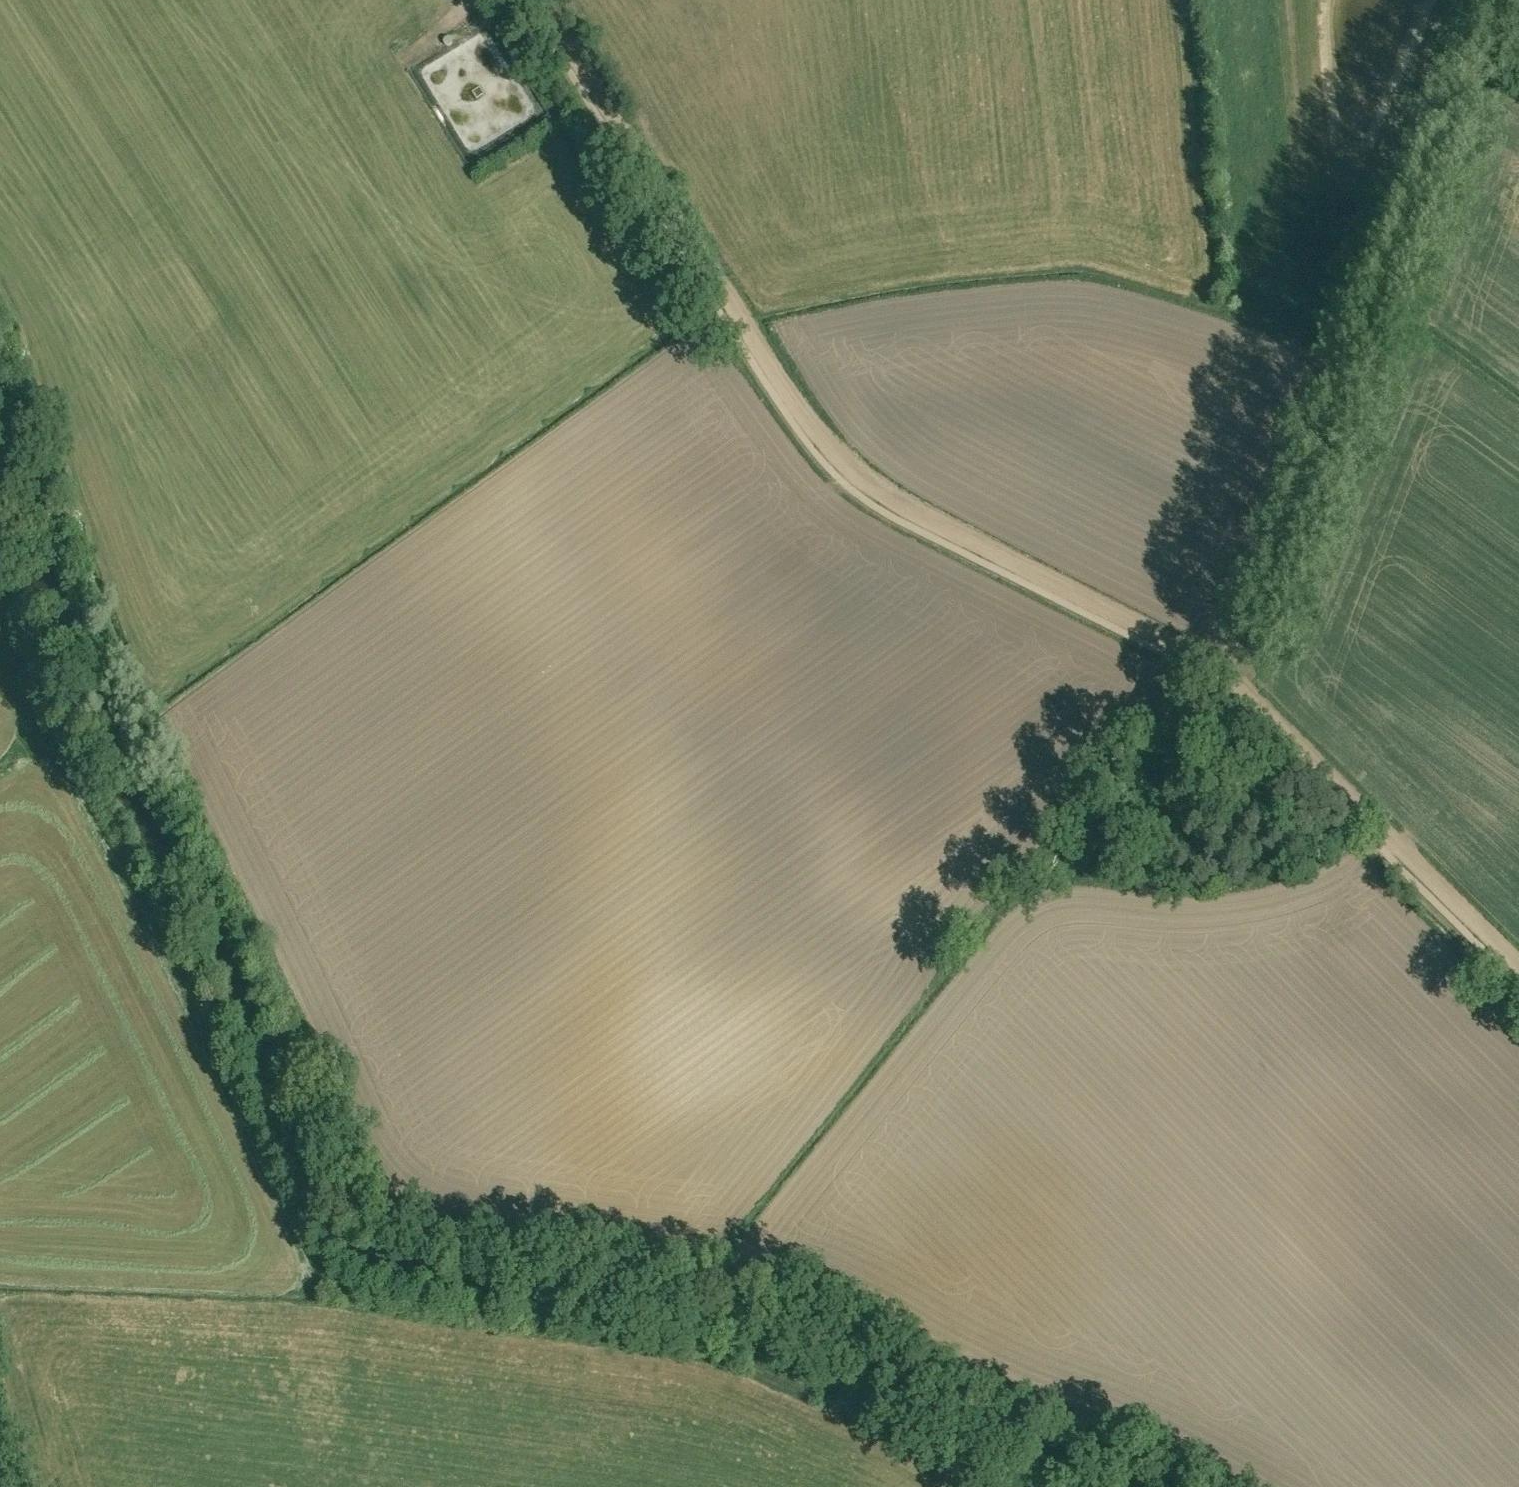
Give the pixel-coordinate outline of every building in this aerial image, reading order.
[(546,118),(500,34),(432,71),(477,155),(546,118)]
